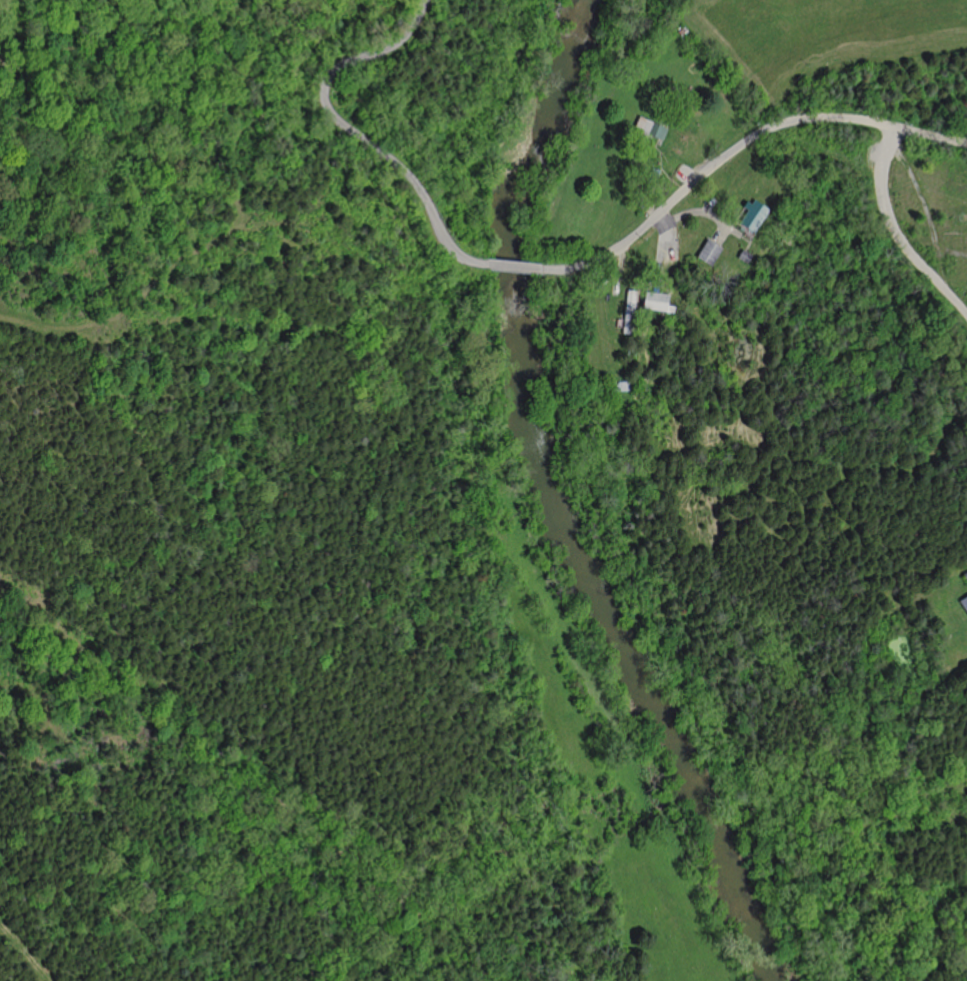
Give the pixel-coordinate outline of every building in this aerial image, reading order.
[(650,141),(653,136),(659,138),(664,140),(669,129),(641,117),(637,126),(643,129),(639,136),(650,141)] [(657,182),(661,169),(653,167),(649,180),(657,182)] [(756,231),(771,209),(755,198),(753,202),(750,200),(745,206),(749,209),(741,221),(756,231)] [(723,246),(716,242),(709,237),(698,256),(713,265),(723,246)] [(739,257),(744,249),(754,254),(749,263),(739,257)] [(633,334),(638,290),(628,289),(623,333),(633,334)] [(647,290),(644,307),(675,312),(676,306),(668,305),(670,293),(647,290)] [(616,390),(616,381),(631,381),(631,390),(616,390)] [(955,600),(966,622),(966,593),(955,600)]
